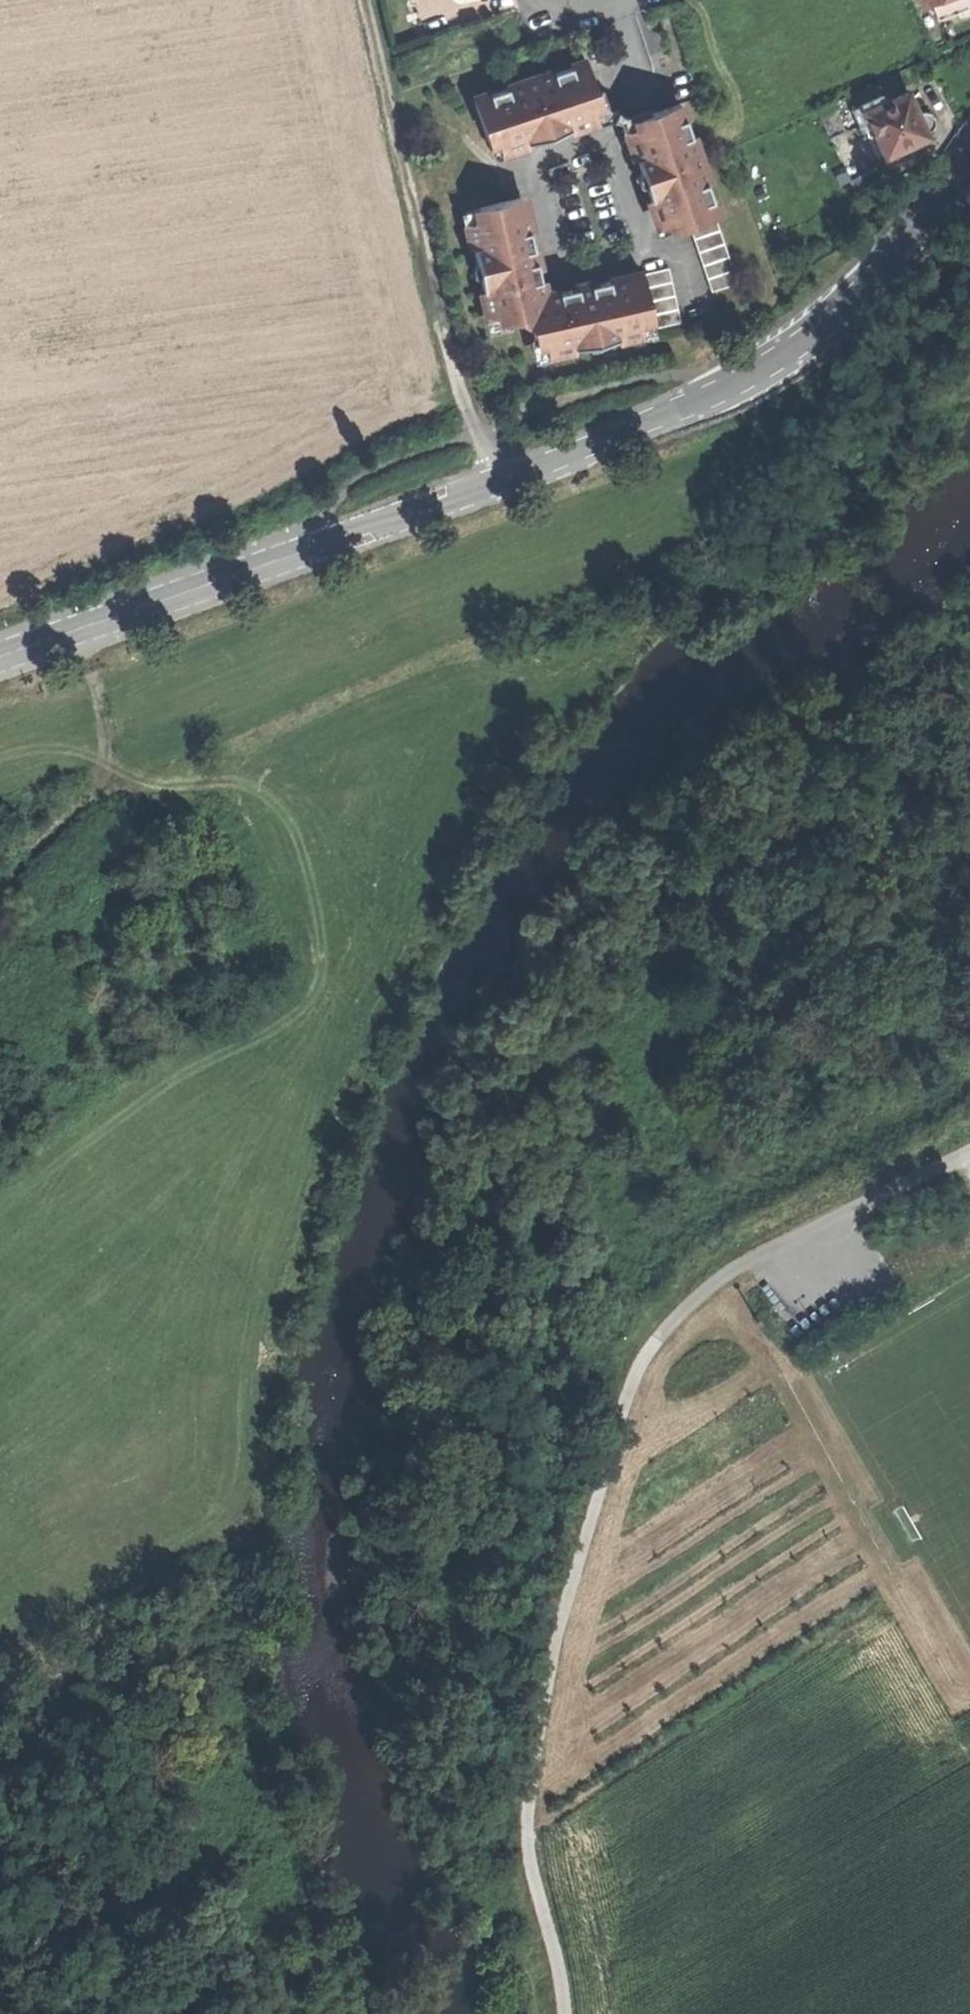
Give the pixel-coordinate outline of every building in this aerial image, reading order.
[(939,17),(969,7),(969,0),(933,0),(939,17)] [(495,138),(500,153),(542,138),(539,131),(554,126),(557,133),(594,120),(589,106),(599,103),(584,61),(537,78),(536,74),(521,79),(522,83),(474,99),(488,140),(495,138)] [(922,108),(918,110),(909,90),(885,101),(882,93),(863,102),(864,104),(877,134),(887,155),(909,145),(930,136),(927,130),(932,127),(934,124),(936,120),(936,115),(932,110),(928,108),(922,108)] [(714,216),(717,215),(702,165),(705,164),(700,149),(696,151),(681,102),(639,116),(642,125),(628,129),(641,169),(646,167),(651,181),(645,183),(655,216),(671,212),(673,218),(676,228),(686,225),(714,216)] [(871,137),(877,134),(864,104),(852,109),(863,133),(868,131),(871,137)] [(549,135),(557,133),(554,126),(539,131),(542,138),(549,135)] [(493,155),(500,153),(495,138),(488,140),(493,155)] [(643,176),(645,183),(651,181),(646,167),(641,169),(643,176)] [(852,179),(860,196),(885,184),(877,167),(852,179)] [(840,181),(850,177),(847,169),(837,173),(840,181)] [(522,197),(477,209),(480,220),(468,224),(477,261),(485,259),(489,274),(481,276),(492,318),(506,315),(508,324),(534,317),(541,345),(553,342),(556,353),(597,343),(596,338),(607,335),(609,340),(649,330),(646,319),(657,316),(657,313),(653,299),(650,286),(646,273),(595,286),(594,282),(584,284),(578,286),(579,290),(580,294),(562,298),(561,294),(549,297),(544,276),(539,277),(536,263),(540,262),(543,261),(541,252),(539,243),(534,245),(522,197)] [(465,212),(468,224),(480,220),(477,209),(465,212)] [(655,216),(657,223),(673,218),(671,212),(655,216)] [(719,230),(714,216),(686,225),(691,239),(719,230)] [(660,233),(676,228),(673,218),(657,223),(660,233)] [(723,243),(719,230),(691,239),(695,252),(723,243)] [(727,256),(723,243),(695,252),(699,265),(727,256)] [(731,269),(727,256),(699,265),(703,278),(731,269)] [(477,261),(481,276),(489,274),(485,259),(477,261)] [(544,276),(540,262),(536,263),(539,277),(544,276)] [(672,266),(646,273),(650,286),(675,279),(672,266)] [(736,283),(731,269),(703,278),(707,292),(736,283)] [(678,293),(675,279),(650,286),(653,299),(678,293)] [(579,290),(561,294),(562,298),(580,294),(579,290)] [(682,306),(678,293),(653,299),(657,313),(682,306)] [(685,319),(682,306),(657,313),(657,316),(660,325),(685,319)] [(494,327),(508,324),(506,315),(492,318),(494,327)] [(660,327),(660,325),(657,316),(646,319),(649,330),(660,327)] [(597,343),(609,340),(607,335),(596,338),(597,343)] [(544,356),(556,353),(553,342),(541,345),(544,356)]
